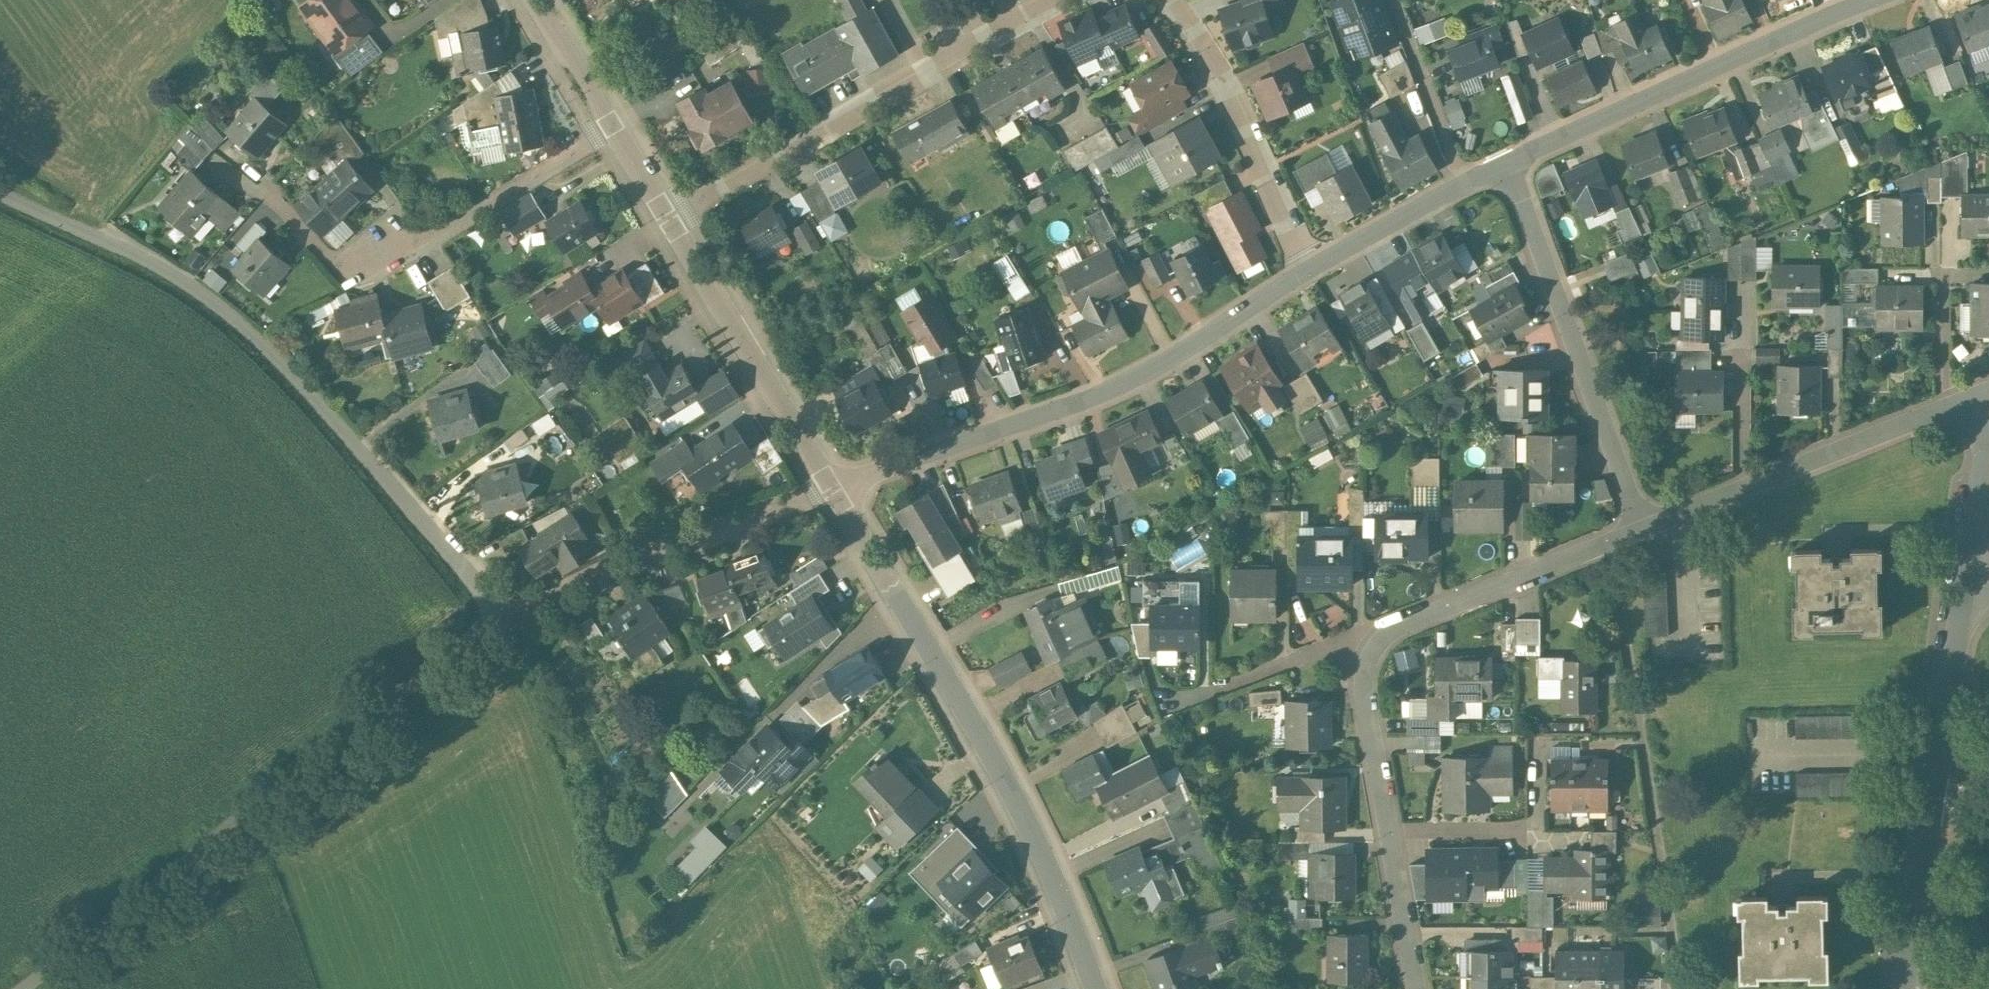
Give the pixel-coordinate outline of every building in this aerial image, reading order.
[(304,6),(337,52),(343,48),(365,32),(372,26),(353,0),(311,0),(304,6)] [(437,20),(439,31),(440,31),(460,26),(459,22),(481,18),(481,17),(478,0),(464,0),(437,20)] [(803,47),(801,44),(782,55),(805,96),(858,66),(863,74),(899,54),(873,8),(867,11),(860,0),(837,0),(849,21),(803,47)] [(1221,11),(1234,47),(1268,35),(1262,18),(1265,12),(1263,4),(1261,0),(1253,0),(1245,3),(1245,2),(1221,11)] [(1335,7),(1355,59),(1396,43),(1380,0),(1353,0),(1335,7)] [(1707,4),(1704,5),(1719,38),(1740,28),(1738,25),(1750,20),(1742,0),(1706,0),(1707,4)] [(1095,19),(1083,25),(1094,49),(1095,48),(1110,41),(1112,47),(1139,35),(1126,6),(1095,19)] [(1982,8),(1981,6),(1956,15),(1969,49),(1988,41),(1988,6),(1982,8)] [(1091,9),(1060,22),(1068,39),(1072,49),(1075,48),(1082,64),(1099,56),(1095,48),(1094,49),(1083,25),(1095,19),(1091,9)] [(1639,13),(1617,23),(1625,41),(1647,31),(1639,13)] [(1422,43),(1452,33),(1446,15),(1416,25),(1422,43)] [(481,18),(459,22),(460,26),(465,51),(454,53),(454,54),(459,76),(471,73),(471,70),(505,63),(497,27),(490,28),(487,16),(481,17),(481,18)] [(1524,34),(1517,18),(1507,23),(1521,56),(1531,52),(1524,34)] [(1560,19),(1524,34),(1531,52),(1537,65),(1538,66),(1553,60),(1573,51),(1560,19)] [(1173,50),(1156,23),(1144,30),(1161,58),(1173,50)] [(1617,23),(1598,31),(1604,54),(1614,50),(1620,62),(1631,57),(1624,42),(1625,41),(1617,23)] [(460,26),(440,31),(445,56),(454,54),(454,53),(465,51),(460,26)] [(1497,26),(1469,36),(1471,41),(1451,48),(1461,76),(1498,63),(1492,46),(1503,42),(1497,26)] [(1625,41),(1624,42),(1631,57),(1637,71),(1670,56),(1657,26),(1625,41)] [(1919,32),(1893,41),(1905,74),(1927,66),(1927,63),(1941,58),(1930,26),(1918,30),(1919,32)] [(382,54),(365,32),(343,48),(351,60),(345,65),(353,75),(382,54)] [(1595,33),(1581,39),(1589,58),(1602,52),(1595,33)] [(1075,48),(1072,49),(1068,39),(1056,45),(1071,69),(1082,64),(1075,48)] [(1304,42),(1268,58),(1275,74),(1295,66),(1295,67),(1311,60),(1304,42)] [(1043,47),(972,87),(995,129),(1067,89),(1043,47)] [(1897,89),(1877,48),(1859,55),(1871,86),(1868,87),(1872,99),(1897,89)] [(1858,53),(1837,61),(1838,63),(1825,68),(1824,66),(1836,99),(1868,87),(1871,86),(1859,55),(1858,53)] [(1406,60),(1378,74),(1391,97),(1415,84),(1406,60)] [(1553,60),(1538,66),(1537,65),(1534,66),(1540,80),(1546,78),(1545,76),(1558,71),(1553,60)] [(1558,71),(1545,76),(1546,78),(1558,106),(1596,90),(1583,60),(1558,71)] [(1968,83),(1960,61),(1944,66),(1952,88),(1968,83)] [(1172,62),(1133,85),(1147,111),(1150,116),(1180,98),(1189,92),(1172,62)] [(756,68),(760,90),(773,87),(769,66),(756,68)] [(1275,74),(1255,83),(1270,118),(1305,102),(1300,90),(1305,88),(1295,67),(1295,66),(1275,74)] [(270,72),(250,95),(257,100),(258,99),(268,108),(287,86),(278,79),(278,78),(276,76),(275,76),(270,72)] [(1516,73),(1504,78),(1513,101),(1525,96),(1516,73)] [(1798,76),(1773,86),(1775,89),(1760,94),(1771,125),(1797,115),(1812,110),(1806,95),(1798,76)] [(491,84),(464,102),(466,102),(499,95),(491,84)] [(732,84),(709,97),(719,114),(741,101),(732,84)] [(1868,87),(1836,99),(1836,100),(1837,100),(1842,114),(1847,112),(1848,115),(1855,117),(1870,112),(1873,105),(1871,100),(1872,99),(1868,87)] [(466,102),(464,102),(468,122),(468,121),(473,149),(503,144),(505,153),(546,145),(534,88),(499,95),(466,102)] [(704,88),(679,102),(705,149),(730,135),(727,130),(719,114),(709,97),(704,88)] [(1834,129),(1816,90),(1806,95),(1812,110),(1797,115),(1813,149),(1838,137),(1834,129)] [(1469,123),(1462,96),(1446,100),(1453,127),(1469,123)] [(1180,98),(1150,116),(1147,111),(1143,113),(1138,130),(1141,135),(1186,109),(1180,98)] [(257,100),(229,132),(257,156),(270,140),(270,139),(283,124),(268,111),(269,109),(268,108),(258,99),(257,100)] [(750,117),(741,101),(719,114),(727,130),(750,117)] [(938,109),(925,117),(924,115),(909,124),(910,124),(894,132),(894,131),(893,132),(910,162),(939,146),(941,149),(968,134),(969,134),(951,101),(938,108),(938,109)] [(1408,142),(1385,101),(1366,111),(1388,152),(1408,142)] [(464,102),(454,109),(458,126),(468,121),(468,122),(464,102)] [(1723,106),(1683,122),(1697,155),(1736,139),(1723,106)] [(365,152),(336,113),(315,136),(328,153),(339,143),(355,161),(365,152)] [(1196,116),(1153,140),(1176,179),(1219,155),(1196,116)] [(226,138),(205,117),(195,127),(214,149),(226,138)] [(1848,122),(1834,129),(1838,137),(1851,164),(1865,157),(1848,122)] [(195,127),(192,124),(180,138),(206,160),(214,149),(195,127)] [(1119,146),(1107,126),(1062,151),(1074,172),(1108,153),(1119,146)] [(1781,130),(1759,140),(1768,159),(1790,149),(1781,130)] [(1656,133),(1623,146),(1634,175),(1668,163),(1656,133)] [(1119,146),(1108,153),(1114,164),(1145,147),(1139,136),(1119,146)] [(1388,152),(1384,155),(1401,188),(1438,169),(1420,136),(1408,142),(1388,152)] [(1749,145),(1734,150),(1744,175),(1759,169),(1749,145)] [(860,149),(820,172),(824,179),(838,204),(878,182),(860,149)] [(1328,152),(1294,170),(1305,192),(1321,184),(1319,181),(1338,172),(1328,152)] [(348,160),(299,205),(324,233),(373,188),(348,160)] [(1597,160),(1565,173),(1576,199),(1578,199),(1585,215),(1614,203),(1607,186),(1608,186),(1597,160)] [(1557,162),(1534,171),(1545,196),(1567,187),(1557,162)] [(1338,172),(1319,181),(1321,184),(1339,219),(1370,203),(1350,165),(1338,172)] [(1704,194),(1690,165),(1683,167),(1695,198),(1704,194)] [(1683,167),(1671,173),(1683,203),(1695,198),(1683,167)] [(194,172),(162,206),(192,234),(193,232),(191,230),(209,211),(211,213),(223,200),(194,172)] [(1941,176),(1928,176),(1928,202),(1941,202),(1941,176)] [(1225,178),(1193,195),(1203,214),(1210,211),(1209,209),(1234,196),(1225,178)] [(824,179),(801,192),(820,222),(837,213),(833,207),(838,204),(824,179)] [(532,193),(500,212),(515,235),(544,217),(546,216),(532,193)] [(1234,196),(1209,209),(1210,211),(1240,269),(1263,257),(1251,233),(1258,229),(1239,194),(1234,196)] [(1921,198),(1885,197),(1885,216),(1883,216),(1883,244),(1921,244),(1921,198)] [(1962,197),(1961,236),(1988,237),(1988,198),(1962,197)] [(1697,244),(1708,239),(1713,252),(1729,245),(1710,200),(1683,211),(1697,244)] [(581,202),(549,222),(546,216),(544,217),(565,251),(598,230),(581,202)] [(1629,206),(1616,211),(1622,227),(1618,229),(1622,240),(1642,232),(1629,206)] [(791,241),(773,208),(742,225),(760,258),(791,241)] [(1103,208),(1086,217),(1104,253),(1109,251),(1105,242),(1117,236),(1103,208)] [(837,213),(820,222),(830,240),(846,230),(837,213)] [(256,221),(237,244),(248,253),(260,238),(266,230),(256,221)] [(820,247),(806,223),(794,229),(807,254),(820,247)] [(1466,279),(1441,235),(1413,251),(1436,291),(1449,283),(1452,287),(1466,279)] [(1758,235),(1741,241),(1742,279),(1742,280),(1757,279),(1758,235)] [(290,264),(260,238),(248,253),(234,269),(264,295),(290,264)] [(1741,241),(1729,246),(1729,279),(1742,279),(1741,241)] [(1201,246),(1173,261),(1190,294),(1218,279),(1201,246)] [(1104,253),(1065,273),(1082,308),(1083,307),(1106,296),(1127,286),(1109,251),(1104,253)] [(1436,291),(1413,251),(1385,267),(1415,319),(1429,311),(1422,299),(1436,291)] [(1630,251),(1603,262),(1610,280),(1637,269),(1630,251)] [(1645,276),(1661,271),(1655,252),(1639,257),(1645,276)] [(1170,278),(1158,253),(1143,260),(1156,285),(1170,278)] [(1508,261),(1488,272),(1494,282),(1514,271),(1508,261)] [(647,262),(627,274),(642,301),(641,302),(644,306),(666,293),(647,262)] [(453,266),(428,281),(446,311),(471,296),(453,266)] [(1819,267),(1775,267),(1774,303),(1818,304),(1819,267)] [(1878,268),(1842,268),(1842,283),(1878,283),(1878,268)] [(624,270),(591,290),(599,304),(610,321),(641,302),(642,301),(627,274),(624,270)] [(1019,273),(1006,281),(1018,300),(1031,291),(1019,273)] [(583,276),(548,298),(544,292),(530,300),(541,318),(554,310),(564,326),(599,304),(583,276)] [(1395,310),(1377,277),(1366,283),(1385,316),(1395,310)] [(1492,297),(1481,277),(1469,284),(1480,303),(1492,297)] [(1724,278),(1684,277),(1683,335),(1683,337),(1709,337),(1722,337),(1724,278)] [(1364,279),(1339,294),(1363,336),(1388,321),(1385,316),(1366,283),(1364,279)] [(1480,303),(1470,309),(1487,340),(1487,341),(1501,333),(1529,318),(1521,302),(1524,300),(1515,284),(1480,303)] [(1972,284),(1972,333),(1988,333),(1988,284),(1972,284)] [(1922,288),(1878,287),(1877,327),(1922,328),(1922,288)] [(915,288),(898,296),(903,307),(920,299),(915,288)] [(363,298),(364,303),(336,311),(347,349),(348,348),(347,346),(368,340),(369,343),(389,338),(389,337),(384,318),(378,294),(363,298)] [(956,338),(930,296),(908,309),(916,321),(911,323),(922,341),(927,339),(934,351),(946,344),(956,338)] [(1106,296),(1083,307),(1088,318),(1111,306),(1106,296)] [(1088,318),(1073,325),(1088,355),(1128,335),(1113,305),(1088,318)] [(408,312),(384,318),(389,337),(389,338),(394,357),(433,346),(423,306),(407,310),(408,312)] [(1318,308),(1280,331),(1303,368),(1341,345),(1318,308)] [(1030,309),(998,320),(1013,367),(1045,356),(1030,309)] [(480,338),(494,332),(489,319),(474,326),(480,338)] [(1425,319),(1410,328),(1427,358),(1442,350),(1425,319)] [(1487,340),(1473,348),(1480,361),(1507,346),(1501,333),(1487,341),(1487,340)] [(1709,337),(1683,337),(1683,335),(1676,342),(1676,348),(1709,348),(1709,337)] [(922,341),(918,344),(917,350),(922,364),(949,355),(946,344),(934,351),(927,339),(922,341)] [(645,341),(626,353),(627,354),(633,365),(652,353),(645,341)] [(906,373),(891,343),(880,349),(883,356),(895,379),(906,373)] [(1257,346),(1223,367),(1233,382),(1232,383),(1240,395),(1241,395),(1250,409),(1263,401),(1269,409),(1285,399),(1276,385),(1280,382),(1257,346)] [(1709,348),(1676,348),(1676,372),(1711,372),(1712,348),(1709,348)] [(1842,348),(1828,348),(1828,377),(1842,377),(1842,348)] [(494,349),(475,362),(483,374),(491,369),(502,361),(494,349)] [(997,383),(979,352),(967,360),(986,390),(997,383)] [(682,366),(666,375),(652,353),(633,365),(646,387),(645,388),(661,417),(699,395),(682,366)] [(922,364),(933,398),(950,392),(949,388),(965,383),(955,353),(949,355),(922,364)] [(627,354),(612,364),(617,374),(633,365),(627,354)] [(883,356),(872,363),(884,385),(895,379),(883,356)] [(502,361),(491,369),(501,382),(512,374),(502,361)] [(1476,363),(1448,379),(1455,390),(1482,375),(1476,363)] [(1818,365),(1780,365),(1780,412),(1818,413),(1818,365)] [(1546,369),(1506,369),(1506,417),(1521,417),(1521,419),(1528,419),(1529,417),(1546,417),(1546,369)] [(556,371),(536,386),(548,404),(569,389),(556,371)] [(1307,372),(1283,387),(1299,414),(1323,400),(1307,372)] [(1711,372),(1676,372),(1676,411),(1722,410),(1723,372),(1711,372)] [(873,380),(866,384),(860,373),(850,380),(855,390),(838,400),(856,431),(891,412),(873,380)] [(1203,381),(1168,401),(1186,433),(1221,413),(1203,381)] [(468,390),(430,401),(440,438),(441,438),(440,431),(455,427),(457,433),(478,426),(479,427),(480,427),(476,411),(474,411),(468,390)] [(1337,435),(1353,427),(1341,403),(1325,410),(1337,435)] [(1148,410),(1102,433),(1105,448),(1112,462),(1122,483),(1125,482),(1148,470),(1139,451),(1162,440),(1162,441),(1163,441),(1148,410)] [(1250,439),(1234,410),(1217,420),(1234,448),(1250,439)] [(553,412),(536,420),(541,431),(558,424),(553,412)] [(602,429),(621,460),(646,445),(626,414),(602,429)] [(1302,424),(1310,444),(1329,437),(1321,416),(1302,424)] [(733,425),(692,452),(693,455),(684,461),(686,464),(702,490),(718,480),(716,476),(737,463),(739,467),(754,457),(749,450),(733,425)] [(1515,434),(1500,433),(1500,467),(1515,467),(1515,434)] [(1574,434),(1532,434),(1531,462),(1574,462),(1574,434)] [(769,437),(749,450),(754,457),(764,472),(783,460),(769,437)] [(1085,439),(1069,445),(1071,451),(1076,464),(1078,464),(1092,459),(1085,439)] [(685,441),(653,462),(663,479),(686,464),(684,461),(693,455),(692,452),(685,441)] [(1071,451),(1037,463),(1048,494),(1064,489),(1065,491),(1085,484),(1078,464),(1076,464),(1071,451)] [(1440,459),(1413,459),(1413,488),(1440,488),(1440,459)] [(1112,462),(1098,467),(1105,500),(1129,489),(1125,482),(1122,483),(1112,462)] [(1574,462),(1531,462),(1531,497),(1574,497),(1574,462)] [(516,464),(478,475),(488,513),(509,508),(508,503),(526,498),(516,464)] [(1009,474),(970,486),(982,522),(999,516),(998,512),(1019,505),(1009,474)] [(1599,495),(1611,492),(1607,477),(1596,479),(1599,495)] [(1503,482),(1457,482),(1457,527),(1503,527),(1503,482)] [(944,483),(931,491),(947,518),(957,513),(944,483)] [(927,493),(901,509),(901,510),(900,511),(909,525),(910,524),(920,541),(946,525),(927,493)] [(1154,495),(1125,503),(1132,527),(1140,524),(1141,525),(1161,519),(1154,495)] [(1364,500),(1349,500),(1349,531),(1364,531),(1364,500)] [(1530,503),(1516,503),(1516,538),(1531,538),(1530,503)] [(1300,508),(1288,508),(1288,585),(1300,585),(1300,543),(1300,537),(1300,508)] [(1033,510),(1020,514),(1027,535),(1039,531),(1033,510)] [(572,514),(540,534),(542,538),(522,551),(537,574),(558,561),(564,571),(595,551),(589,541),(572,514)] [(1427,516),(1376,516),(1377,556),(1427,556),(1427,516)] [(946,525),(920,541),(936,566),(958,552),(961,550),(946,525)] [(523,527),(500,539),(506,552),(530,541),(523,527)] [(1332,543),(1300,543),(1300,585),(1319,585),(1319,582),(1331,582),(1331,585),(1351,585),(1351,538),(1332,538),(1332,543)] [(958,552),(936,566),(920,541),(916,544),(948,597),(975,580),(958,552)] [(1852,550),(1852,558),(1822,559),(1821,550),(1797,551),(1797,553),(1793,553),(1793,568),(1797,568),(1798,604),(1793,604),(1794,629),(1796,629),(1797,632),(1813,632),(1813,629),(1864,627),(1864,631),(1881,631),(1881,627),(1882,627),(1882,602),(1878,602),(1877,566),(1881,566),(1880,550),(1876,550),(1876,549),(1852,550)] [(764,552),(726,566),(727,568),(728,568),(736,591),(755,584),(758,594),(779,586),(773,572),(771,573),(764,552)] [(821,557),(791,575),(798,587),(828,568),(821,557)] [(1120,565),(1092,573),(1096,585),(1124,576),(1120,565)] [(1667,567),(1645,568),(1647,636),(1670,635),(1667,567)] [(727,568),(698,579),(709,612),(726,607),(728,614),(743,609),(736,591),(728,568),(727,568)] [(1275,571),(1232,571),(1232,616),(1275,617),(1275,571)] [(1091,573),(1059,582),(1063,595),(1095,586),(1091,573)] [(1200,580),(1143,580),(1143,606),(1151,606),(1151,605),(1200,605),(1200,580)] [(675,585),(660,590),(673,610),(684,605),(675,585)] [(647,597),(623,613),(621,609),(609,617),(625,643),(624,644),(644,676),(663,663),(651,643),(669,631),(647,597)] [(832,626),(814,598),(800,607),(799,605),(777,619),(795,649),(832,626)] [(1056,611),(1051,599),(1026,611),(1049,660),(1074,649),(1073,648),(1095,638),(1079,601),(1056,611)] [(1200,605),(1151,605),(1151,606),(1151,623),(1151,645),(1152,645),(1200,645),(1200,605)] [(591,617),(575,628),(589,649),(605,638),(591,617)] [(1540,618),(1516,618),(1516,644),(1540,644),(1540,618)] [(1151,623),(1131,623),(1139,657),(1152,657),(1152,645),(1151,645),(1151,623)] [(1098,639),(1059,659),(1069,679),(1108,659),(1098,639)] [(1398,650),(1404,672),(1422,667),(1416,645),(1398,650)] [(855,655),(852,648),(844,653),(847,659),(826,671),(829,676),(843,701),(845,700),(885,676),(867,647),(855,655)] [(1024,657),(995,672),(1002,686),(1031,671),(1024,657)] [(1596,660),(1564,660),(1564,657),(1539,657),(1539,678),(1563,678),(1563,710),(1596,710),(1596,660)] [(1458,659),(1457,662),(1438,662),(1437,659),(1436,659),(1436,696),(1436,698),(1454,698),(1492,698),(1492,662),(1480,662),(1480,659),(1458,659)] [(843,701),(829,676),(812,684),(819,696),(803,707),(822,725),(850,709),(845,700),(843,701)] [(1061,683),(1030,699),(1036,710),(1046,729),(1060,722),(1076,713),(1061,683)] [(1281,689),(1250,692),(1251,706),(1282,703),(1281,689)] [(1454,698),(1436,698),(1436,696),(1430,697),(1430,717),(1430,718),(1439,718),(1454,718),(1454,698)] [(1329,702),(1288,703),(1289,736),(1289,747),(1322,746),(1330,746),(1330,725),(1329,702)] [(803,707),(799,703),(781,721),(803,743),(822,725),(803,707)] [(1122,703),(1093,722),(1106,748),(1137,732),(1122,703)] [(1046,729),(1036,710),(1026,715),(1025,719),(1035,738),(1039,739),(1063,727),(1060,722),(1046,729)] [(1865,737),(1864,715),(1796,716),(1796,738),(1865,737)] [(1430,717),(1408,717),(1407,734),(1439,734),(1439,718),(1430,718),(1430,717)] [(790,747),(768,726),(726,769),(741,784),(758,767),(777,786),(811,752),(798,739),(790,747)] [(1094,754),(1062,770),(1077,799),(1099,787),(1114,816),(1133,807),(1116,774),(1103,750),(1094,754)] [(917,789),(884,755),(878,761),(877,760),(873,764),(874,765),(857,781),(858,781),(862,777),(871,786),(866,791),(877,802),(880,799),(891,811),(888,813),(890,815),(908,797),(917,789)] [(1150,756),(1116,774),(1133,807),(1114,816),(1114,817),(1160,793),(1167,789),(1167,788),(1150,756)] [(1487,760),(1487,757),(1445,758),(1446,810),(1489,809),(1488,778),(1495,778),(1495,783),(1512,783),(1512,759),(1487,760)] [(1571,759),(1552,759),(1552,810),(1571,810),(1571,759)] [(1589,759),(1571,759),(1571,810),(1589,810),(1589,759)] [(1609,759),(1589,759),(1589,810),(1608,810),(1609,759)] [(668,815),(692,790),(671,771),(647,796),(668,815)] [(1865,772),(1797,773),(1797,795),(1866,794),(1865,772)] [(1343,777),(1304,778),(1304,779),(1279,779),(1279,800),(1304,799),(1304,827),(1304,828),(1325,827),(1343,827),(1343,777)] [(1185,779),(1167,788),(1167,789),(1160,793),(1170,813),(1194,802),(1185,779)] [(908,797),(890,815),(888,813),(877,824),(898,845),(928,817),(927,817),(908,797)] [(1170,813),(1164,815),(1175,840),(1181,837),(1187,852),(1190,851),(1211,842),(1194,802),(1170,813)] [(708,822),(692,838),(698,845),(676,867),(691,882),(730,845),(708,822)] [(995,873),(999,869),(959,827),(911,872),(963,927),(1007,886),(995,873)] [(1325,841),(1325,827),(1304,828),(1304,827),(1296,827),(1296,841),(1325,841)] [(1577,858),(1546,858),(1545,889),(1577,889),(1577,897),(1608,897),(1608,852),(1617,852),(1616,831),(1592,831),(1592,850),(1577,850),(1577,858)] [(1211,842),(1190,851),(1201,877),(1222,867),(1211,842)] [(1156,846),(1141,852),(1140,849),(1106,863),(1119,894),(1135,887),(1136,890),(1145,887),(1155,909),(1174,901),(1165,878),(1169,877),(1156,846)] [(1467,887),(1467,849),(1428,850),(1428,863),(1428,898),(1467,898),(1467,887)] [(1498,849),(1467,849),(1467,887),(1484,887),(1498,887),(1498,861),(1498,849)] [(1354,853),(1322,853),(1322,877),(1319,877),(1318,896),(1354,897),(1355,878),(1353,878),(1354,853)] [(1981,853),(1981,876),(1988,876),(1988,853),(1981,853)] [(874,854),(860,866),(872,879),(886,867),(874,854)] [(1516,886),(1516,861),(1498,861),(1498,887),(1516,886)] [(1428,863),(1410,864),(1416,899),(1428,898),(1428,863)] [(1484,898),(1484,887),(1467,887),(1467,898),(1484,898)] [(1542,889),(1528,889),(1528,926),(1542,926),(1542,889)] [(1823,897),(1823,895),(1799,895),(1799,904),(1768,904),(1768,896),(1743,896),(1743,898),(1739,898),(1739,913),(1744,913),(1744,951),(1740,951),(1741,975),(1742,975),(1742,979),(1759,978),(1759,975),(1809,974),(1810,977),(1827,977),(1827,973),(1829,973),(1828,949),(1824,949),(1824,912),(1827,912),(1827,896),(1823,897)] [(1306,914),(1307,897),(1291,897),(1291,914),(1306,914)] [(1238,903),(1190,920),(1194,931),(1242,913),(1238,903)] [(1664,924),(1663,903),(1642,904),(1643,925),(1664,924)] [(1194,931),(1179,936),(1183,947),(1184,947),(1185,949),(1200,943),(1200,945),(1213,940),(1248,928),(1242,913),(1194,931)] [(1323,917),(1293,917),(1292,931),(1323,931),(1323,917)] [(1528,926),(1512,926),(1512,939),(1512,941),(1519,941),(1543,941),(1543,926),(1542,926),(1528,926)] [(1367,934),(1330,934),(1329,982),(1367,982),(1367,934)] [(1029,938),(1009,946),(1007,940),(988,948),(1003,985),(1042,969),(1029,938)] [(1512,939),(1490,939),(1490,950),(1513,950),(1513,946),(1519,946),(1519,941),(1512,941),(1512,939)] [(976,940),(954,954),(960,965),(983,952),(976,940)] [(1146,961),(1156,988),(1199,988),(1195,978),(1225,967),(1222,959),(1220,959),(1213,940),(1200,945),(1200,943),(1185,949),(1184,947),(1183,947),(1146,961)] [(1490,950),(1465,950),(1465,976),(1513,976),(1513,950),(1490,950)] [(1556,950),(1556,988),(1579,988),(1579,956),(1579,950),(1556,950)] [(1601,950),(1601,956),(1601,988),(1624,988),(1624,977),(1624,950),(1601,950)] [(1579,956),(1579,988),(1601,988),(1601,956),(1579,956)] [(1465,976),(1466,988),(1514,988),(1514,976),(1513,976),(1465,976)] [(1624,977),(1624,988),(1648,988),(1648,977),(1624,977)] [(1648,977),(1648,988),(1660,988),(1660,977),(1648,977)]
